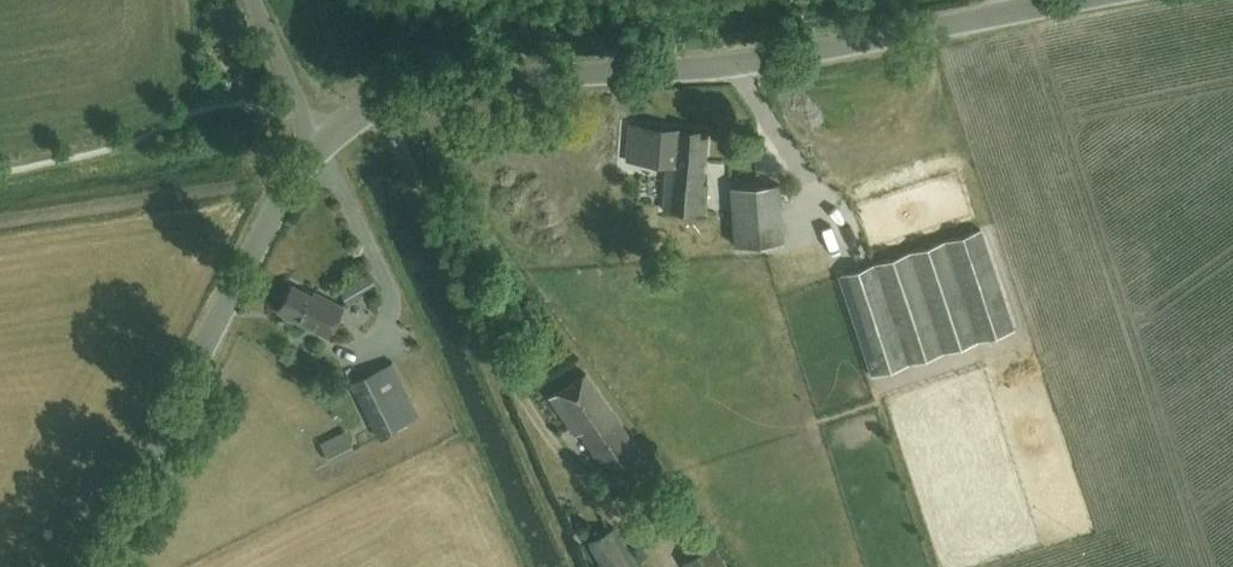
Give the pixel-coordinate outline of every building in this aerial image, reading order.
[(667,163),(663,209),(705,213),(707,183),(702,183),(703,164),(705,164),(708,131),(630,124),(627,160),(667,163)] [(783,241),(779,183),(730,187),(735,244),(783,241)] [(831,211),(819,215),(831,250),(844,245),(831,211)] [(1014,330),(981,229),(839,275),(873,376),(1014,330)] [(347,303),(377,287),(367,271),(339,288),(347,303)] [(292,284),(278,311),(327,337),(343,306),(313,290),(311,294),(292,284)] [(419,416),(391,362),(351,382),(378,436),(419,416)] [(585,372),(549,396),(575,434),(579,431),(609,474),(641,452),(585,372)] [(320,442),(331,463),(355,451),(344,431),(320,442)] [(588,542),(603,566),(637,566),(614,527),(588,542)] [(682,562),(686,566),(726,566),(712,544),(682,562)]
